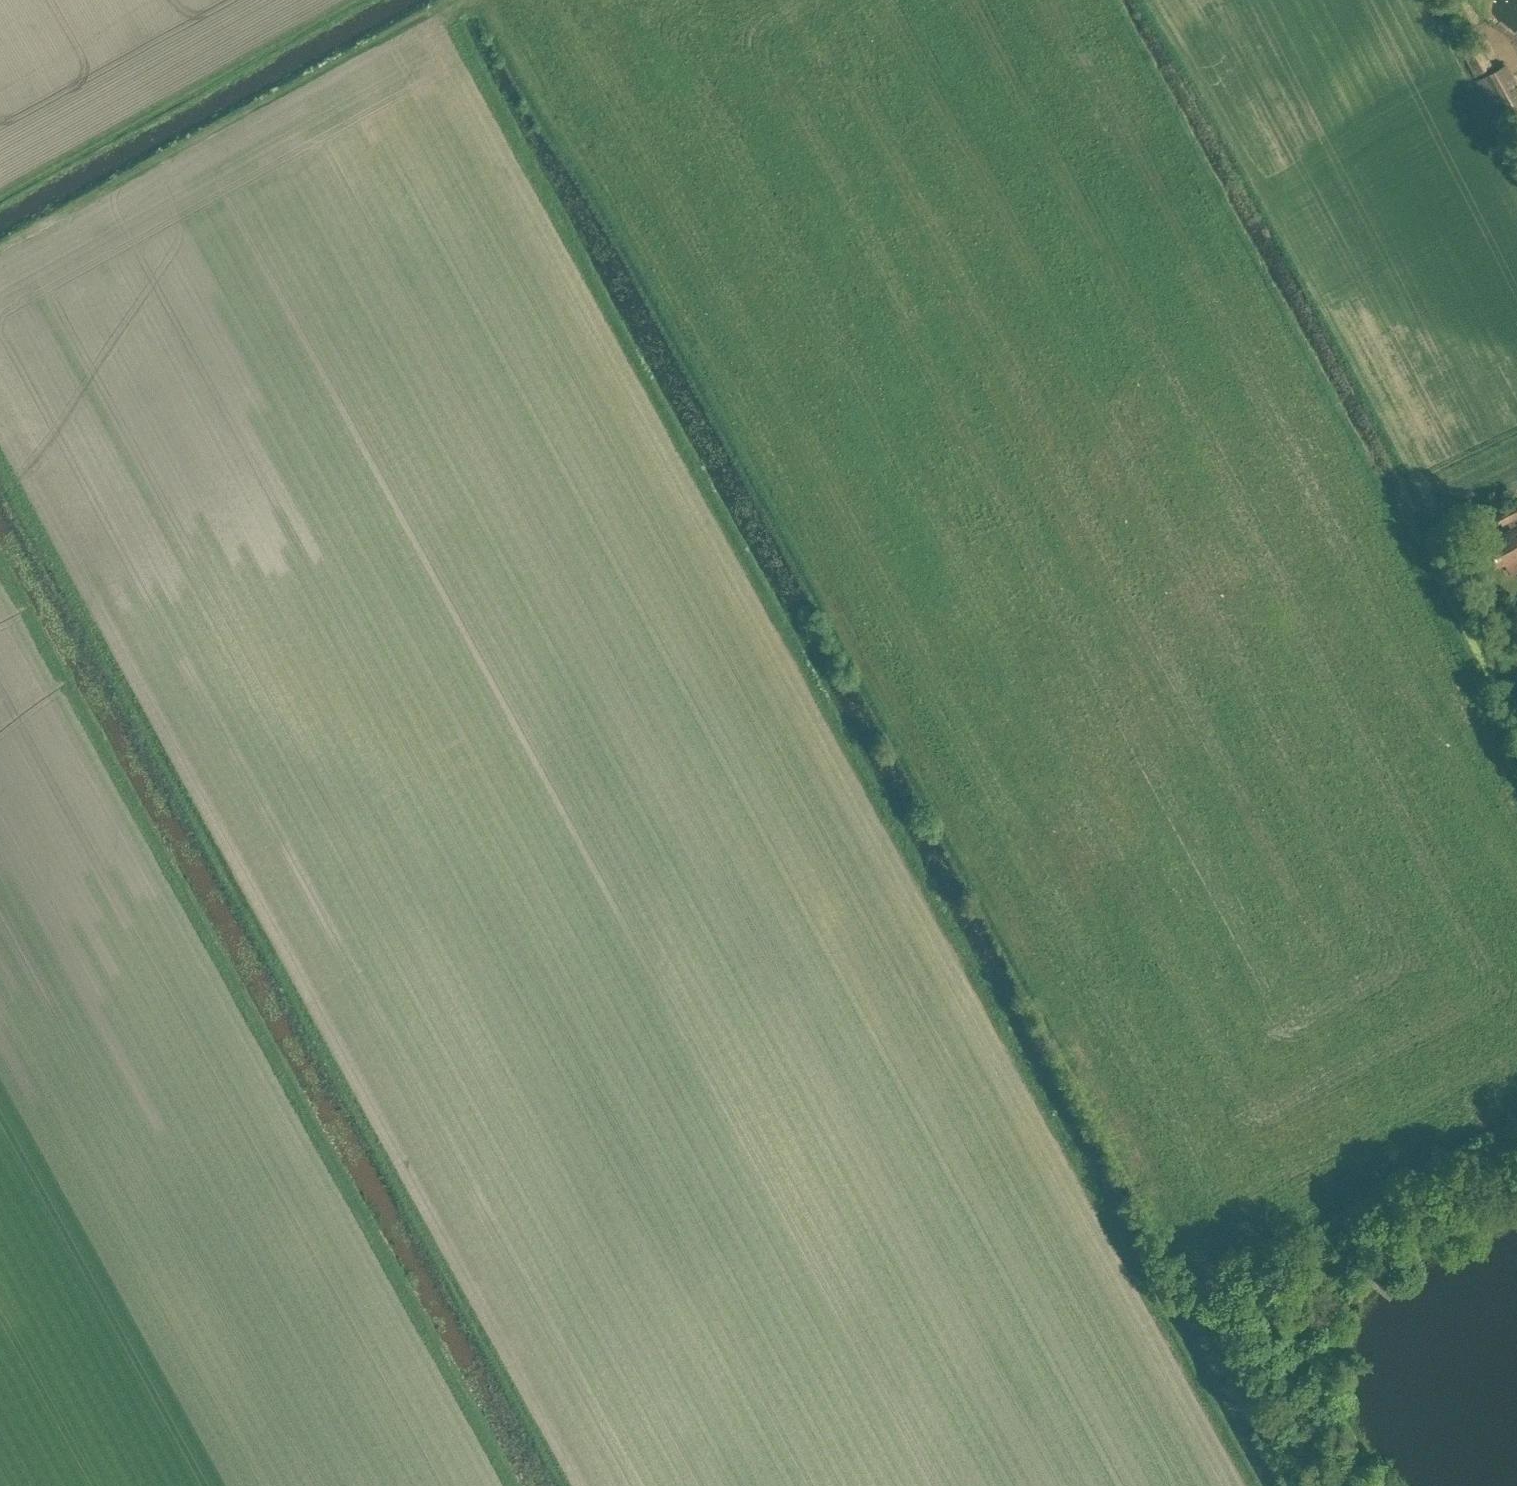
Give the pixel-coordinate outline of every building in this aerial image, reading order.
[(1461,51),(1474,76),(1493,66),(1489,59),(1488,59),(1483,51),(1484,50),(1480,42),(1461,51)] [(1479,83),(1498,121),(1516,112),(1516,92),(1512,85),(1514,84),(1507,68),(1479,83)] [(1516,561),(1516,502),(1496,513),(1503,524),(1508,521),(1512,529),(1488,543),(1500,565),(1505,562),(1507,567),(1516,561)]
